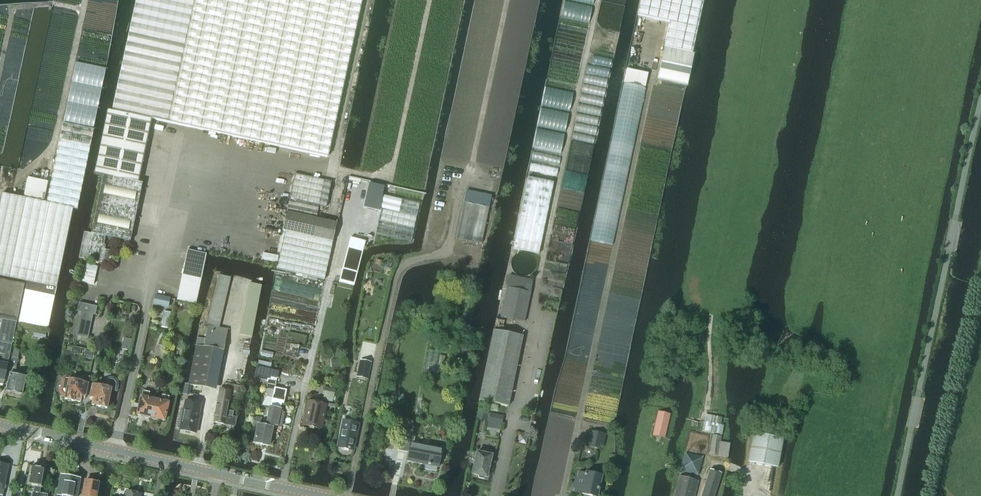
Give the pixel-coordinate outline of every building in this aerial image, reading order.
[(112,110),(327,157),(362,0),(137,0),(112,110)] [(637,16),(669,23),(657,79),(687,85),(693,54),(692,54),(704,0),(641,0),(637,16)] [(626,69),(623,82),(633,84),(637,85),(645,87),(648,74),(627,69),(626,69)] [(645,89),(637,87),(637,85),(633,84),(632,86),(623,84),(590,241),(612,245),(645,89)] [(103,174),(91,233),(84,232),(78,257),(108,263),(111,250),(103,249),(106,236),(130,241),(143,183),(139,182),(151,119),(108,110),(95,173),(103,174)] [(93,130),(63,124),(47,204),(73,209),(77,210),(93,130)] [(285,232),(277,270),(324,280),(337,223),(316,219),(319,206),(326,208),(331,182),(295,174),(282,231),(285,232)] [(28,178),(24,198),(44,202),(48,182),(28,178)] [(528,178),(513,249),(539,254),(554,183),(528,178)] [(369,184),(363,209),(380,213),(375,234),(411,242),(419,204),(382,196),(384,187),(369,184)] [(466,191),(456,238),(479,242),(482,243),(491,196),(466,191)] [(2,194),(0,203),(0,277),(24,282),(22,292),(25,293),(19,323),(48,329),(73,209),(47,204),(43,203),(2,194)] [(350,238),(339,282),(354,286),(357,273),(359,261),(360,259),(361,253),(365,242),(350,238)] [(187,250),(177,299),(177,300),(195,304),(205,254),(187,250)] [(86,265),(82,282),(94,285),(98,267),(86,265)] [(209,320),(220,322),(230,277),(219,274),(209,320)] [(507,288),(501,317),(524,322),(530,293),(533,280),(510,275),(507,288)] [(0,364),(0,384),(3,384),(2,386),(3,386),(22,292),(24,282),(0,277),(0,318),(2,318),(0,326),(0,355),(3,355),(1,364),(0,364)] [(240,335),(252,337),(262,285),(249,283),(240,335)] [(169,298),(155,296),(153,305),(167,308),(169,298)] [(77,311),(81,312),(76,336),(88,338),(93,314),(95,315),(97,307),(79,302),(77,311)] [(164,312),(161,327),(169,328),(172,313),(164,312)] [(198,337),(188,385),(213,390),(217,383),(228,329),(208,325),(205,339),(198,337)] [(493,330),(479,400),(508,406),(523,336),(493,330)] [(332,337),(331,352),(344,353),(345,338),(332,337)] [(71,354),(79,355),(81,349),(72,347),(72,351),(64,350),(62,359),(69,360),(71,354)] [(8,373),(10,373),(6,391),(22,394),(25,377),(14,374),(20,350),(14,349),(8,373)] [(84,358),(93,360),(95,351),(91,350),(90,353),(85,352),(84,358)] [(358,374),(357,378),(368,380),(369,376),(371,363),(360,361),(358,374)] [(65,396),(64,400),(66,400),(67,401),(70,402),(71,401),(73,401),(74,400),(80,402),(82,396),(85,396),(88,384),(89,377),(83,375),(82,383),(69,380),(70,377),(66,376),(62,378),(59,392),(62,396),(65,396)] [(91,404),(98,406),(98,407),(100,407),(101,408),(104,409),(105,408),(107,408),(111,391),(117,392),(118,386),(118,383),(115,380),(112,378),(108,378),(105,380),(103,383),(102,387),(92,385),(89,397),(93,398),(91,404)] [(227,410),(230,390),(220,388),(214,422),(234,427),(236,418),(230,417),(231,411),(227,410)] [(258,425),(254,443),(268,446),(272,428),(276,429),(277,425),(280,410),(282,401),(284,401),(286,391),(275,388),(273,398),(271,407),(270,407),(266,427),(258,425)] [(324,395),(323,400),(332,401),(334,390),(323,388),(322,394),(324,395)] [(143,417),(150,419),(155,400),(148,399),(150,393),(143,391),(142,397),(141,397),(137,415),(144,416),(143,417)] [(155,400),(150,419),(158,421),(158,419),(164,421),(168,403),(169,397),(162,396),(161,402),(155,400)] [(193,434),(196,421),(199,403),(186,401),(180,432),(193,434)] [(302,425),(309,427),(310,428),(313,429),(314,428),(321,430),(323,421),(327,405),(307,401),(302,425)] [(479,409),(476,420),(487,422),(489,414),(489,411),(479,409)] [(658,412),(653,435),(664,438),(670,415),(658,412)] [(721,435),(724,426),(720,425),(721,419),(705,415),(704,421),(702,431),(721,435)] [(338,447),(353,450),(359,424),(343,421),(338,447)] [(588,447),(597,449),(598,445),(603,446),(606,434),(592,431),(588,447)] [(777,468),(783,439),(753,433),(748,463),(777,468)] [(438,467),(442,449),(414,443),(415,438),(401,435),(398,450),(399,450),(400,447),(410,449),(407,461),(423,464),(423,463),(428,464),(431,465),(431,464),(438,466),(438,467)] [(710,455),(720,457),(727,457),(729,444),(720,442),(721,437),(713,436),(710,455)] [(487,477),(492,455),(477,452),(472,474),(478,475),(479,478),(484,479),(485,477),(487,477)] [(3,495),(5,485),(9,465),(0,463),(0,495),(3,495)] [(47,494),(40,493),(45,470),(38,469),(38,468),(32,467),(32,468),(31,468),(29,477),(26,476),(24,484),(28,484),(28,485),(35,487),(33,495),(47,495),(47,494)] [(721,473),(709,470),(701,495),(714,495),(721,473)] [(582,493),(582,492),(588,493),(588,495),(591,495),(597,495),(598,488),(597,487),(598,483),(600,483),(602,475),(586,472),(585,474),(578,473),(576,478),(574,478),(572,485),(575,485),(574,492),(582,493)] [(56,495),(77,495),(80,479),(78,479),(77,477),(73,476),(72,478),(62,476),(58,495),(57,495),(56,495)] [(698,481),(679,476),(674,495),(694,495),(698,481)] [(99,483),(86,481),(83,495),(96,495),(99,483)]
